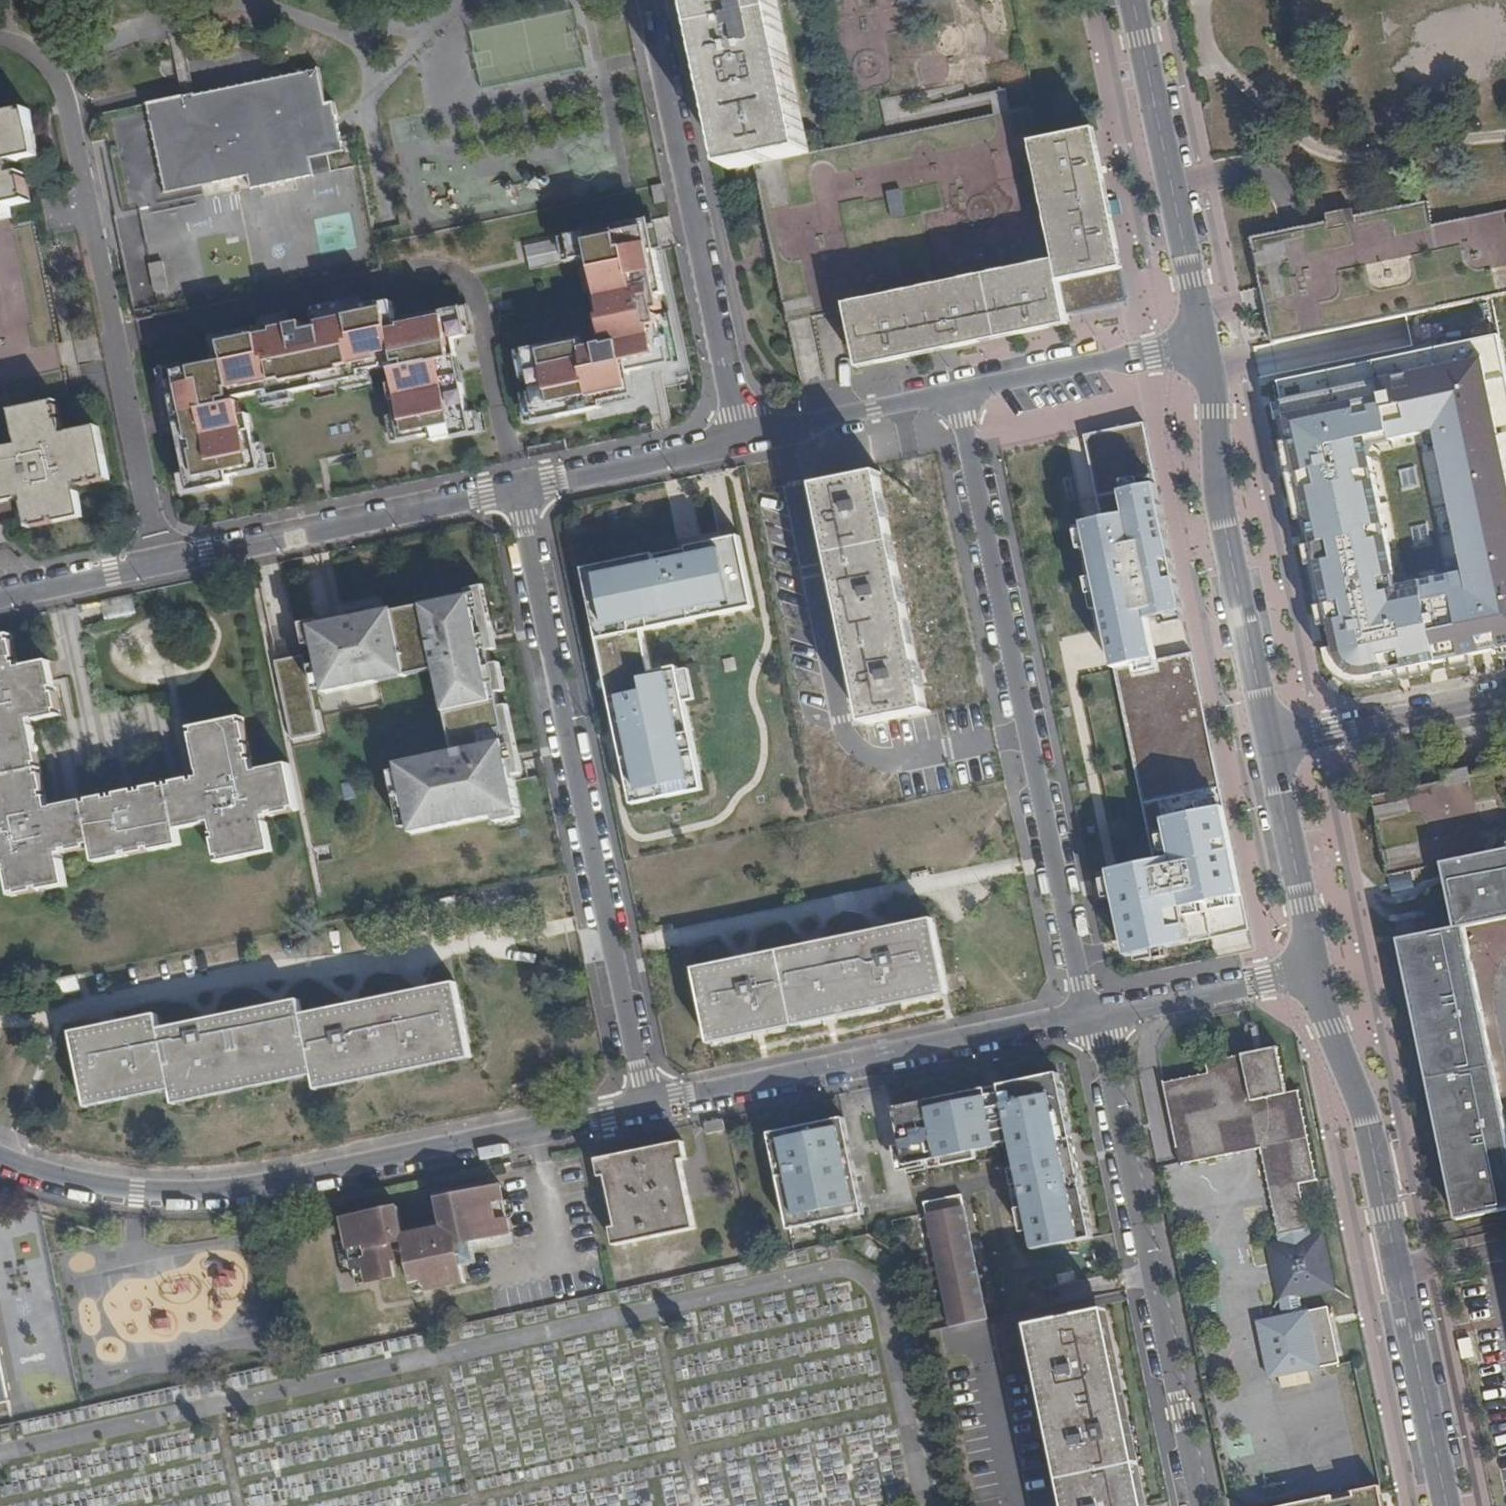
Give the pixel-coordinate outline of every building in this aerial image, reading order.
[(818,153),(787,0),(704,0),(738,169),(757,165),(758,165),(781,161),(818,153)] [(853,146),(818,153),(781,161),(758,165),(776,251),(787,301),(790,317),(847,305),(1058,258),(1037,143),(1035,130),(1030,107),(1020,60),(1015,35),(1008,0),(823,0),(853,146)] [(257,183),(318,170),(316,154),(350,146),(340,101),(333,103),(324,68),(289,75),(156,103),(173,189),(255,173),(257,183)] [(167,198),(150,106),(115,112),(129,189),(131,189),(134,204),(167,198)] [(33,110),(0,116),(0,220),(20,215),(18,206),(37,202),(29,172),(19,174),(15,160),(42,155),(33,110)] [(1058,258),(1062,282),(1125,269),(1098,130),(1037,143),(1058,258)] [(1505,212),(1435,226),(1431,202),(1257,238),(1259,252),(1262,266),(1269,300),(1270,304),(1277,341),(1301,336),(1327,331),(1499,295),(1505,294),(1505,212)] [(651,216),(570,234),(576,259),(588,256),(600,311),(597,311),(604,342),(587,346),(585,335),(528,348),(538,391),(535,391),(541,420),(640,398),(633,368),(682,357),(671,308),(665,309),(661,291),(667,290),(651,216)] [(564,261),(562,240),(528,245),(531,265),(564,261)] [(1058,258),(847,305),(861,369),(932,354),(1070,325),(1062,282),(1058,258)] [(195,493),(235,484),(234,476),(264,469),(253,418),(247,419),(243,401),(266,396),(275,394),(276,401),(297,396),(346,385),(367,381),(365,374),(389,369),(397,367),(398,373),(401,387),(394,388),(405,439),(436,432),(438,440),(478,431),(457,336),(469,334),(463,305),(397,319),(393,298),(316,315),(317,319),(277,327),(276,323),(215,336),(220,357),(168,369),(195,493)] [(1372,678),(1505,649),(1505,364),(1500,334),(1277,381),(1334,648),(1340,663),(1352,675),(1372,678)] [(100,424),(69,431),(62,398),(47,402),(17,408),(22,441),(0,446),(0,501),(30,495),(36,524),(87,512),(84,500),(81,484),(112,477),(100,424)] [(1085,435),(1094,473),(1154,460),(1146,421),(1085,435)] [(1154,460),(1094,473),(1104,520),(1086,524),(1117,670),(1159,661),(1150,622),(1187,614),(1154,460)] [(881,506),(874,476),(821,487),(872,725),(892,720),(925,713),(881,506)] [(737,536),(579,570),(596,645),(753,611),(737,536)] [(466,589),(466,593),(475,591),(487,650),(496,648),(482,584),(477,585),(477,586),(474,587),(466,589)] [(466,593),(333,621),(319,624),(311,626),(312,633),(315,644),(319,664),(324,688),(325,693),(378,682),(379,682),(377,674),(435,662),(436,669),(453,751),(397,762),(398,770),(409,826),(410,833),(493,815),(494,821),(519,816),(511,779),(513,778),(512,774),(499,705),(496,692),(490,663),(487,650),(475,591),(466,593)] [(306,646),(315,644),(312,633),(311,626),(319,624),(318,620),(301,624),(306,646)] [(291,770),(257,777),(245,720),(193,732),(203,779),(51,810),(33,728),(62,721),(50,668),(20,674),(12,637),(0,640),(0,805),(3,818),(0,819),(0,874),(6,872),(13,901),(67,888),(62,860),(94,853),(97,867),(183,848),(181,837),(210,831),(219,866),(271,855),(267,825),(300,817),(291,770)] [(1159,661),(1117,670),(1159,865),(1178,861),(1168,813),(1225,801),(1193,654),(1159,661)] [(435,662),(377,674),(379,682),(436,669),(435,662)] [(498,662),(490,663),(496,692),(504,690),(498,662)] [(316,690),(324,688),(319,664),(310,666),(316,690)] [(698,788),(675,673),(638,680),(640,693),(606,699),(627,802),(698,788)] [(507,704),(499,705),(512,774),(521,772),(507,704)] [(1448,862),(1505,850),(1505,768),(1469,776),(1375,796),(1380,821),(1386,852),(1391,874),(1448,862)] [(409,826),(398,770),(390,771),(401,828),(409,826)] [(1253,933),(1225,801),(1168,813),(1178,861),(1159,865),(1112,874),(1130,959),(1253,933)] [(1448,862),(1460,928),(1468,927),(1505,919),(1505,850),(1448,862)] [(853,1014),(950,996),(943,965),(934,921),(837,940),(853,1014)] [(1468,927),(1460,928),(1404,939),(1463,1217),(1505,1208),(1505,1101),(1468,927)] [(853,1014),(837,940),(703,968),(719,1041),(853,1014)] [(472,1057),(456,989),(303,1020),(299,1006),(160,1035),(157,1022),(74,1040),(89,1109),(172,1091),(175,1105),(314,1076),(318,1090),(472,1057)] [(1286,1091),(1278,1047),(1207,1061),(1208,1070),(1164,1079),(1181,1163),(1258,1149),(1276,1236),(1269,1237),(1284,1309),(1257,1314),(1269,1371),(1339,1356),(1328,1300),(1307,1304),(1303,1286),(1338,1279),(1327,1226),(1311,1229),(1301,1178),(1317,1175),(1298,1089),(1286,1091)] [(1059,1073),(893,1106),(906,1171),(1014,1151),(1034,1249),(1094,1236),(1059,1073)] [(844,1118),(768,1134),(786,1228),(864,1212),(844,1118)] [(690,1141),(643,1150),(658,1229),(615,1239),(617,1245),(702,1227),(687,1158),(694,1156),(690,1141)] [(658,1229),(643,1150),(601,1157),(605,1174),(610,1173),(622,1229),(614,1230),(615,1239),(658,1229)] [(507,1185),(499,1187),(507,1234),(518,1232),(507,1185)] [(452,1223),(433,1227),(438,1252),(442,1275),(470,1270),(466,1254),(479,1250),(477,1240),(507,1234),(499,1187),(446,1197),(452,1223)] [(962,1193),(923,1201),(948,1326),(988,1318),(962,1193)] [(411,1232),(405,1205),(351,1218),(356,1245),(411,1232)] [(438,1252),(433,1227),(411,1232),(356,1245),(360,1268),(384,1262),(387,1277),(400,1274),(397,1259),(414,1256),(421,1290),(472,1281),(470,1270),(442,1275),(438,1252)] [(363,1282),(387,1277),(384,1262),(360,1268),(363,1282)] [(1123,1375),(1109,1310),(1029,1327),(1066,1505),(1149,1505),(1123,1375)] [(13,1400),(0,1337),(0,1403),(13,1400)] [(1491,1434),(1492,1445),(1505,1444),(1505,1433),(1491,1434)] [(1268,1505),(1386,1505),(1381,1483),(1268,1505)]
